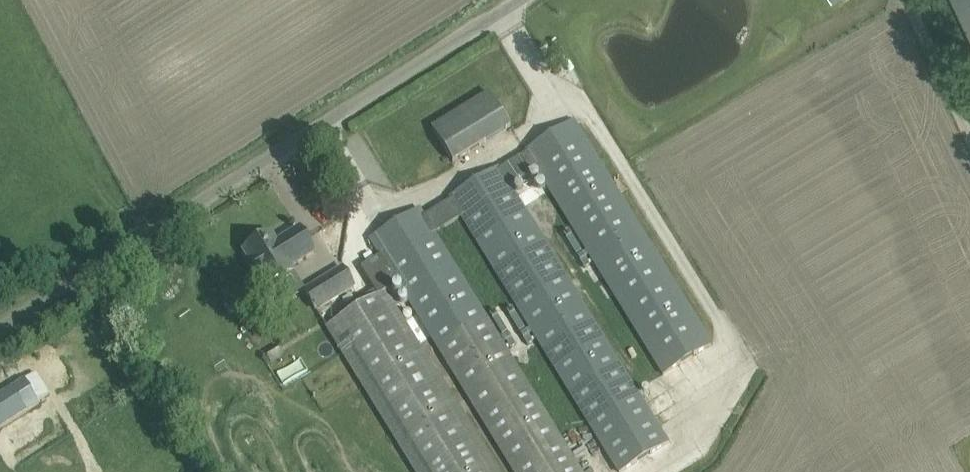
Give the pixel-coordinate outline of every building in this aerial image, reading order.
[(969,36),(969,0),(953,0),(969,36)] [(490,93),(432,127),(453,163),(511,127),(490,93)] [(574,122),(525,152),(527,153),(537,170),(663,375),(712,345),(574,122)] [(450,198),(451,200),(461,217),(588,422),(619,471),(620,471),(668,442),(636,392),(510,187),(537,170),(527,153),(499,170),(498,168),(450,198)] [(371,240),(381,257),(398,284),(514,471),(581,471),(434,234),(461,217),(451,200),(424,217),(419,210),(371,240)] [(291,267),(314,253),(300,229),(276,243),(271,235),(244,252),(267,289),(294,272),(291,267)] [(381,257),(361,269),(374,291),(378,296),(387,291),(398,284),(381,257)] [(314,313),(354,289),(342,268),(302,292),(314,313)] [(415,471),(498,471),(387,291),(378,296),(374,291),(335,314),(338,319),(326,327),(415,471)] [(275,345),(264,351),(271,364),(283,357),(275,345)] [(12,362),(0,370),(0,372),(11,389),(0,396),(0,429),(40,405),(13,362),(12,362)]
